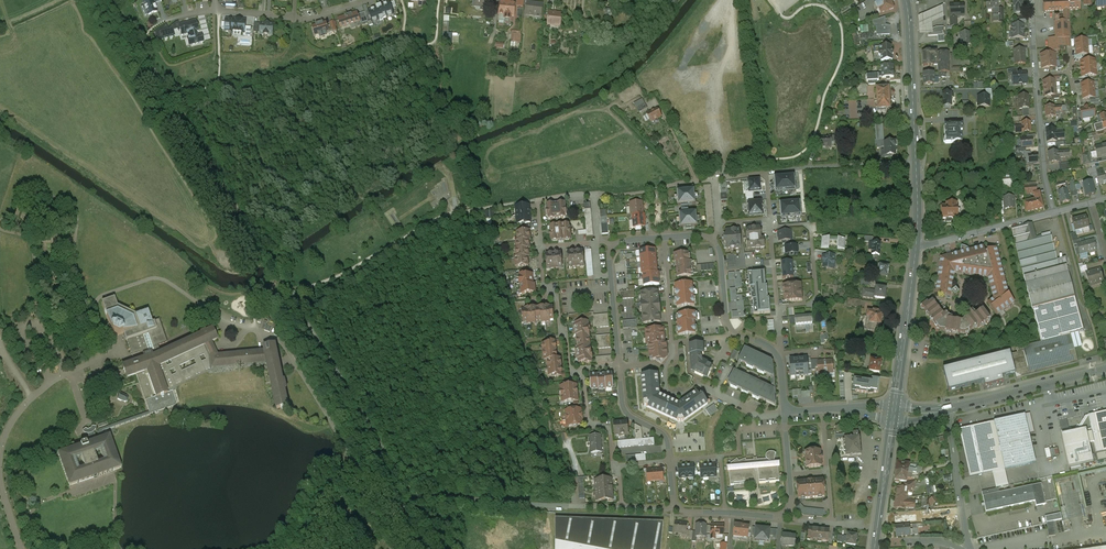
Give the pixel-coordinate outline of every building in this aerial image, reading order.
[(143,3),(144,6),(143,7),(145,12),(147,11),(148,15),(157,12),(156,9),(155,5),(154,4),(153,0),(151,0),(143,3)] [(876,2),(874,3),(875,4),(874,5),(874,7),(874,8),(875,9),(875,10),(876,11),(877,10),(878,13),(880,13),(881,13),(893,9),(890,0),(876,0),(876,2)] [(998,0),(987,1),(987,10),(998,9),(998,0)] [(1014,12),(1023,12),(1022,0),(1013,0),(1014,12)] [(1043,1),(1043,12),(1063,11),(1068,10),(1068,0),(1062,0),(1043,1)] [(1068,10),(1080,10),(1079,0),(1068,0),(1068,10)] [(516,4),(501,2),(500,14),(499,14),(498,20),(505,21),(506,16),(514,17),(516,4)] [(390,3),(381,6),(381,5),(379,6),(383,19),(386,18),(386,17),(388,16),(388,17),(394,15),(392,9),(390,3)] [(543,5),(532,3),(532,5),(527,4),(526,15),(540,17),(540,19),(541,19),(543,5)] [(963,5),(950,6),(950,17),(957,16),(964,16),(963,5)] [(377,8),(368,11),(371,22),(372,23),(380,21),(384,20),(383,19),(379,6),(376,7),(377,8)] [(928,32),(933,29),(933,23),(944,18),(943,6),(918,18),(920,35),(928,35),(928,32)] [(1058,18),(1054,18),(1055,37),(1055,38),(1065,38),(1070,38),(1068,10),(1063,11),(1064,18),(1058,19),(1058,18)] [(352,14),(345,17),(338,19),(341,29),(360,22),(358,15),(357,13),(352,15),(352,14)] [(365,13),(358,15),(360,22),(361,25),(368,22),(365,13)] [(561,14),(549,13),(547,25),(560,27),(561,15),(561,14)] [(884,18),(873,22),(873,28),(876,28),(877,35),(889,35),(889,27),(885,27),(884,18)] [(246,21),(237,20),(237,21),(233,21),(232,30),(232,32),(234,32),(241,33),(244,33),(244,27),(245,27),(246,21)] [(196,21),(179,26),(181,35),(187,34),(188,38),(197,36),(196,31),(198,31),(196,21)] [(270,24),(265,23),(265,24),(261,23),(261,24),(260,33),(260,34),(264,34),(264,35),(268,35),(269,35),(273,35),(274,25),(270,24)] [(323,24),(317,26),(312,27),(315,37),(320,36),(321,37),(326,36),(326,34),(329,33),(332,32),(330,24),(327,25),(326,23),(323,24)] [(943,27),(936,28),(933,29),(928,32),(928,35),(928,36),(937,36),(944,35),(943,27)] [(970,32),(960,33),(960,44),(971,44),(970,32)] [(857,33),(851,34),(854,47),(860,45),(857,33)] [(188,38),(187,39),(189,46),(203,42),(202,35),(197,36),(188,38)] [(1055,38),(1055,37),(1048,38),(1049,47),(1056,47),(1066,46),(1065,38),(1055,38)] [(1087,39),(1075,40),(1076,47),(1088,46),(1087,39)] [(891,46),(880,47),(880,48),(873,48),(874,54),(879,53),(879,56),(880,57),(881,62),(892,61),(892,56),(893,55),(893,52),(892,51),(891,46)] [(1088,46),(1076,47),(1077,55),(1088,54),(1088,46)] [(1024,49),(1014,50),(1015,65),(1026,64),(1024,49)] [(945,52),(933,53),(934,65),(938,65),(945,65),(945,64),(945,57),(945,53),(945,52)] [(933,53),(922,53),(923,66),(934,65),(933,53)] [(1095,60),(1081,61),(1081,67),(1080,67),(1081,71),(1082,77),(1096,75),(1095,60)] [(945,65),(938,65),(939,73),(950,72),(950,64),(945,64),(945,65)] [(893,66),(881,67),(882,74),(882,77),(882,78),(894,77),(893,72),(893,66)] [(934,73),(923,73),(924,85),(934,84),(934,73)] [(1017,73),(1013,74),(1014,85),(1027,84),(1026,73),(1017,73)] [(1050,80),(1043,81),(1044,88),(1056,87),(1055,80),(1050,80)] [(1093,83),(1082,84),(1082,91),(1094,90),(1093,83)] [(1056,87),(1044,88),(1045,96),(1056,95),(1056,87)] [(889,88),(876,89),(877,112),(886,112),(885,109),(890,109),(890,108),(891,107),(891,106),(890,105),(889,105),(889,93),(890,92),(890,91),(890,90),(889,89),(889,88)] [(1094,90),(1082,91),(1083,99),(1095,98),(1094,90)] [(951,92),(943,93),(943,106),(951,106),(951,97),(953,97),(952,93),(951,93),(951,92)] [(1028,95),(1018,96),(1019,109),(1022,109),(1029,108),(1028,100),(1028,95)] [(989,96),(978,96),(978,101),(981,101),(981,106),(989,106),(989,96)] [(634,103),(637,109),(640,108),(645,105),(642,99),(634,103)] [(1054,106),(1045,107),(1045,118),(1055,117),(1055,113),(1054,107),(1054,106)] [(1089,107),(1084,108),(1085,109),(1080,109),(1082,119),(1095,116),(1093,107),(1089,108),(1089,107)] [(657,109),(647,114),(651,122),(661,117),(657,109)] [(1030,122),(1022,122),(1022,127),(1017,128),(1018,133),(1023,132),(1031,132),(1030,122)] [(1102,123),(1094,125),(1096,133),(1104,131),(1103,129),(1102,123)] [(883,125),(875,126),(876,141),(875,141),(876,148),(881,148),(881,150),(881,158),(889,157),(889,156),(895,155),(895,147),(897,147),(897,142),(884,143),(884,140),(883,125)] [(956,125),(949,126),(944,126),(944,133),(945,133),(945,138),(944,139),(944,140),(944,141),(944,142),(945,143),(945,144),(954,143),(954,147),(960,147),(960,143),(962,143),(961,136),(960,137),(960,132),(962,132),(962,131),(966,131),(966,126),(962,126),(962,125),(956,126),(956,125)] [(1056,129),(1047,130),(1048,141),(1057,140),(1057,139),(1056,133),(1056,129)] [(830,138),(821,139),(821,147),(831,147),(831,143),(835,143),(835,136),(830,137),(830,138)] [(1032,138),(1021,139),(1021,147),(1021,149),(1025,148),(1033,148),(1032,138)] [(1095,147),(1098,158),(1105,156),(1105,145),(1095,147)] [(1058,152),(1048,152),(1049,163),(1060,162),(1060,157),(1064,157),(1064,152),(1060,152),(1060,151),(1058,152)] [(1031,155),(1023,155),(1023,156),(1024,167),(1033,166),(1033,164),(1038,163),(1037,154),(1036,154),(1031,155)] [(1088,154),(1082,156),(1083,166),(1090,164),(1088,154)] [(781,177),(774,178),(775,194),(796,192),(795,176),(787,176),(781,176),(781,177)] [(760,179),(748,180),(749,192),(761,191),(760,179)] [(1014,184),(1014,179),(1003,179),(1003,186),(1010,185),(1010,189),(1017,189),(1016,184),(1014,184)] [(1074,181),(1069,183),(1070,186),(1068,186),(1070,191),(1071,197),(1078,195),(1074,181)] [(1092,181),(1083,183),(1086,197),(1095,194),(1092,181)] [(1065,183),(1056,185),(1058,192),(1067,189),(1065,183)] [(694,189),(677,191),(678,206),(681,206),(688,205),(696,204),(694,189)] [(1067,189),(1058,192),(1061,204),(1070,201),(1067,189)] [(1014,196),(1003,197),(1005,209),(1015,208),(1014,196)] [(1040,198),(1037,198),(1037,199),(1032,201),(1034,210),(1043,208),(1040,199),(1040,198)] [(762,200),(748,202),(749,215),(763,214),(762,200)] [(787,203),(779,203),(781,220),(802,218),(800,201),(793,202),(793,201),(787,202),(787,203)] [(1032,201),(1026,202),(1026,201),(1023,202),(1024,203),(1023,203),(1026,212),(1034,210),(1032,201)] [(641,202),(631,203),(631,208),(632,208),(632,211),(631,211),(631,215),(642,214),(641,202)] [(554,204),(552,204),(546,204),(546,210),(547,216),(548,216),(548,220),(566,218),(565,214),(567,214),(566,208),(565,203),(559,203),(559,204),(557,204),(554,204)] [(957,204),(946,204),(946,206),(941,207),(941,213),(942,213),(942,219),(957,219),(957,218),(960,218),(959,210),(957,210),(957,204)] [(529,207),(516,208),(516,209),(515,211),(515,214),(516,215),(516,216),(530,215),(530,213),(531,212),(529,210),(529,207)] [(682,213),(679,213),(680,228),(697,227),(696,212),(688,212),(682,213)] [(632,215),(633,228),(646,227),(645,214),(632,215)] [(530,215),(516,216),(516,217),(515,218),(516,222),(517,222),(517,224),(531,223),(530,219),(531,218),(530,217),(530,215)] [(1086,217),(1072,220),(1075,230),(1082,228),(1082,229),(1089,227),(1086,217)] [(1050,233),(1041,235),(1042,237),(1036,239),(1032,223),(1011,229),(1013,237),(1021,269),(1023,277),(1023,278),(1024,277),(1025,284),(1061,274),(1059,268),(1050,233)] [(568,225),(551,226),(551,230),(550,230),(551,238),(552,239),(553,241),(570,240),(569,238),(571,236),(570,228),(569,228),(568,225)] [(760,228),(749,229),(747,231),(746,231),(747,237),(748,249),(761,247),(761,246),(764,246),(763,238),(761,239),(760,228)] [(735,230),(731,230),(726,231),(726,235),(722,240),(726,244),(727,249),(730,248),(730,250),(739,249),(739,247),(741,247),(740,240),(740,237),(739,230),(735,230)] [(791,230),(778,232),(779,241),(790,240),(790,236),(792,236),(791,230)] [(529,231),(522,232),(517,232),(517,236),(519,238),(519,241),(516,241),(530,240),(529,231)] [(829,237),(822,237),(821,247),(829,248),(829,240),(829,238),(829,237)] [(845,239),(838,238),(838,241),(837,248),(845,249),(845,239)] [(530,240),(516,241),(516,242),(518,242),(518,244),(516,246),(517,249),(515,249),(529,248),(529,240),(530,240)] [(1081,243),(1076,244),(1077,245),(1079,255),(1087,253),(1087,252),(1096,249),(1094,240),(1081,243)] [(880,243),(872,242),(869,242),(869,247),(872,247),(872,255),(880,255),(880,243)] [(797,246),(785,247),(786,255),(798,254),(797,246)] [(983,247),(969,250),(967,248),(964,247),(961,246),(960,253),(940,258),(940,260),(941,260),(940,265),(939,265),(938,270),(939,271),(939,276),(938,275),(937,281),(938,281),(937,286),(936,286),(936,291),(936,294),(935,294),(951,296),(951,293),(952,293),(955,297),(959,293),(956,289),(952,292),(952,291),(954,273),(988,277),(993,299),(987,303),(990,306),(992,307),(991,308),(997,315),(1015,302),(1008,294),(1008,295),(1007,290),(1006,284),(1005,285),(1005,282),(1004,279),(1003,277),(1004,276),(1002,271),(1000,266),(1001,266),(1000,261),(999,261),(998,256),(999,256),(997,251),(996,251),(996,249),(997,248),(996,248),(987,250),(987,252),(985,252),(983,247)] [(529,248),(515,249),(516,253),(517,254),(518,257),(515,258),(529,257),(528,249),(529,248)] [(590,248),(584,249),(587,275),(593,275),(590,248)] [(579,251),(571,252),(567,252),(569,266),(572,265),(572,267),(581,266),(581,264),(584,264),(582,251),(579,251)] [(558,253),(549,254),(546,254),(547,267),(550,267),(550,269),(559,268),(559,266),(562,266),(561,253),(558,253)] [(688,253),(674,254),(674,262),(677,262),(681,261),(681,262),(689,262),(689,261),(688,253)] [(728,266),(735,266),(735,254),(727,254),(728,266)] [(834,256),(829,256),(829,257),(823,256),(822,261),(824,261),(823,267),(834,268),(835,262),(834,262),(834,256)] [(529,257),(515,258),(516,258),(516,261),(515,262),(516,266),(521,266),(528,266),(527,257),(529,257)] [(681,261),(677,262),(677,269),(677,270),(684,269),(684,268),(691,268),(691,267),(690,262),(692,261),(689,261),(689,262),(681,262),(681,261)] [(781,262),(782,270),(793,269),(792,261),(781,262)] [(887,266),(880,265),(878,265),(878,269),(879,269),(878,276),(886,277),(888,277),(888,274),(889,269),(889,266),(887,266)] [(1061,274),(1025,284),(1032,309),(1075,297),(1066,266),(1059,268),(1061,274)] [(1086,266),(1079,267),(1081,274),(1085,273),(1088,272),(1086,266)] [(684,269),(677,270),(677,269),(676,270),(677,277),(692,276),(691,268),(693,267),(692,267),(691,267),(691,268),(684,268),(684,269)] [(782,270),(783,279),(794,278),(793,269),(782,270)] [(1088,272),(1085,273),(1089,286),(1094,285),(1094,283),(1104,281),(1101,269),(1088,272)] [(764,272),(748,273),(749,288),(750,288),(751,300),(752,300),(754,315),(770,313),(769,298),(768,298),(767,286),(766,286),(764,272)] [(529,275),(525,275),(525,274),(520,274),(520,277),(519,277),(520,284),(521,289),(522,294),(535,292),(535,284),(533,285),(533,279),(532,275),(529,275)] [(870,279),(861,278),(860,285),(869,287),(870,279)] [(692,283),(675,284),(675,291),(676,297),(677,307),(694,306),(693,295),(693,289),(692,283)] [(801,284),(783,285),(784,290),(785,291),(785,293),(784,293),(784,299),(788,299),(788,301),(802,300),(801,284)] [(886,289),(876,287),(875,291),(874,298),(885,299),(886,289)] [(733,317),(745,317),(743,295),(737,295),(737,288),(730,288),(731,301),(737,301),(738,311),(732,311),(733,317)] [(875,291),(867,289),(867,291),(863,290),(862,297),(874,299),(874,298),(875,291)] [(634,290),(620,291),(620,299),(635,298),(634,290)] [(652,292),(645,292),(644,292),(643,293),(643,292),(643,293),(641,293),(640,293),(641,293),(641,300),(641,304),(642,304),(642,313),(642,316),(643,316),(643,323),(643,324),(644,324),(644,323),(646,323),(647,323),(655,322),(655,323),(655,322),(656,322),(657,322),(660,322),(661,322),(660,322),(660,316),(660,313),(660,310),(660,309),(659,304),(659,300),(658,300),(658,298),(658,297),(658,292),(658,291),(657,291),(654,292),(654,291),(654,292),(652,292)] [(156,329),(154,322),(152,322),(148,311),(136,314),(117,305),(114,297),(102,302),(112,332),(118,335),(125,332),(136,328),(138,335),(142,334),(156,329)] [(1075,297),(1032,309),(1041,342),(1070,335),(1084,331),(1075,297)] [(861,300),(847,299),(846,306),(860,308),(861,300)] [(953,320),(948,313),(948,312),(945,308),(940,311),(932,301),(928,304),(927,302),(920,307),(920,308),(921,308),(921,307),(923,306),(924,309),(924,310),(926,313),(926,314),(926,315),(928,316),(931,319),(930,319),(930,321),(931,320),(932,318),(933,320),(933,322),(937,327),(936,327),(936,329),(937,328),(938,326),(939,328),(939,330),(945,331),(945,333),(959,335),(959,333),(965,333),(965,332),(967,330),(968,332),(968,333),(969,333),(969,332),(968,331),(970,329),(971,330),(974,328),(974,326),(976,325),(977,326),(977,328),(978,328),(981,326),(981,324),(983,323),(984,325),(984,326),(985,324),(984,324),(986,322),(987,320),(988,319),(989,320),(989,322),(990,322),(990,320),(982,310),(976,315),(972,311),(968,314),(971,318),(968,320),(967,320),(962,324),(960,324),(959,325),(956,324),(955,323),(951,323),(951,321),(953,320)] [(525,302),(515,303),(517,310),(522,310),(525,309),(525,308),(525,302)] [(543,308),(532,309),(531,308),(525,308),(525,309),(522,310),(522,316),(523,316),(524,322),(527,322),(527,324),(536,323),(535,321),(541,321),(541,322),(550,322),(550,320),(553,320),(552,313),(553,313),(553,307),(549,307),(549,306),(543,307),(543,308)] [(873,311),(873,312),(867,312),(866,323),(869,323),(881,325),(881,323),(882,318),(883,319),(884,314),(878,313),(878,312),(873,311)] [(608,314),(594,315),(593,312),(568,315),(569,321),(592,319),(593,322),(609,320),(608,314)] [(695,312),(678,314),(679,321),(677,321),(677,328),(678,335),(696,334),(695,326),(695,321),(694,318),(696,318),(695,312)] [(812,315),(795,317),(795,325),(812,323),(812,315)] [(156,329),(142,334),(149,352),(151,352),(152,355),(152,356),(160,352),(158,345),(167,342),(159,318),(153,320),(154,322),(156,329)] [(637,320),(622,321),(623,328),(637,327),(637,320)] [(774,320),(767,321),(768,337),(775,336),(774,320)] [(588,322),(582,322),(582,323),(575,323),(576,327),(574,327),(575,336),(576,336),(577,338),(576,338),(576,339),(589,338),(589,332),(590,332),(589,325),(588,325),(588,322)] [(881,325),(869,323),(868,331),(880,332),(881,323),(881,325)] [(211,342),(217,339),(217,338),(215,338),(211,329),(212,328),(205,331),(204,330),(200,332),(200,333),(160,352),(152,356),(152,355),(144,357),(122,365),(126,377),(144,371),(145,372),(136,375),(149,411),(99,429),(97,433),(99,438),(102,437),(101,434),(103,431),(176,406),(177,402),(172,388),(212,369),(211,365),(267,361),(278,408),(289,406),(275,343),(263,345),(264,350),(217,354),(211,342)] [(136,328),(125,332),(125,334),(123,334),(124,338),(126,337),(132,354),(142,351),(143,354),(145,353),(138,335),(136,328)] [(656,329),(653,329),(646,330),(647,345),(650,345),(666,343),(664,343),(664,341),(663,341),(662,338),(664,337),(663,329),(656,329)] [(145,353),(143,354),(144,357),(152,355),(151,352),(149,352),(142,334),(138,335),(145,353)] [(1041,342),(1016,349),(1017,353),(1012,355),(1014,360),(1011,360),(1015,374),(1016,379),(1078,363),(1070,335),(1041,342)] [(589,338),(576,339),(577,339),(577,347),(576,347),(590,346),(589,338)] [(555,341),(545,342),(545,344),(542,344),(543,348),(544,349),(544,352),(543,352),(544,357),(546,357),(546,360),(550,360),(550,363),(548,363),(548,369),(550,368),(550,371),(549,372),(549,376),(551,376),(552,378),(562,377),(561,373),(562,373),(561,359),(557,359),(556,345),(555,345),(555,341)] [(666,343),(650,345),(650,350),(649,350),(650,358),(653,357),(653,360),(658,360),(659,362),(661,364),(667,357),(666,343)] [(707,363),(702,360),(701,355),(704,355),(703,344),(689,345),(691,371),(695,373),(703,377),(704,375),(708,377),(713,367),(707,364),(707,363)] [(590,346),(576,347),(576,348),(577,348),(578,350),(576,351),(577,359),(578,359),(579,363),(585,362),(585,363),(592,362),(591,358),(592,358),(591,352),(590,346)] [(298,352),(293,355),(296,361),(302,357),(298,352)] [(771,363),(762,359),(762,360),(759,359),(760,357),(751,354),(751,355),(743,352),(739,361),(747,365),(746,367),(753,370),(753,368),(758,370),(757,372),(764,375),(764,373),(772,377),(771,365),(770,364),(771,363)] [(1015,374),(1011,360),(1009,352),(943,369),(948,391),(983,382),(985,387),(1003,382),(1002,377),(1015,374)] [(807,358),(790,360),(791,376),(796,376),(796,375),(799,375),(800,377),(800,376),(800,375),(803,374),(804,375),(808,375),(807,358)] [(881,361),(871,360),(869,371),(879,373),(880,366),(881,366),(882,365),(882,363),(881,362),(881,361)] [(817,362),(818,368),(818,373),(818,374),(833,373),(833,372),(832,361),(817,362)] [(604,375),(598,376),(597,374),(590,375),(591,388),(598,387),(598,390),(606,389),(606,387),(613,386),(612,373),(604,374),(604,375)] [(756,385),(754,384),(754,383),(746,379),(745,380),(743,379),(744,378),(735,374),(735,375),(733,374),(728,384),(731,385),(730,387),(737,390),(737,388),(742,390),(741,392),(748,395),(748,393),(753,396),(752,397),(759,400),(759,399),(775,406),(774,394),(765,389),(765,388),(757,384),(756,385)] [(658,375),(641,375),(644,407),(681,424),(707,405),(697,392),(678,404),(660,396),(658,375)] [(880,379),(872,378),(871,381),(870,381),(870,380),(856,378),(856,382),(854,381),(853,390),(856,390),(856,392),(868,394),(868,391),(878,393),(880,379)] [(577,385),(561,387),(562,401),(564,401),(564,403),(578,402),(577,385)] [(801,390),(793,391),(793,397),(802,396),(802,398),(810,398),(810,392),(801,392),(801,390)] [(126,396),(120,393),(117,399),(123,402),(124,401),(125,402),(127,402),(128,400),(128,399),(127,398),(126,397),(126,396)] [(706,409),(710,415),(719,410),(715,404),(706,409)] [(582,409),(565,410),(567,425),(569,425),(569,426),(583,425),(582,409)] [(1100,413),(1089,416),(1084,424),(1080,431),(1074,433),(1063,435),(1070,470),(1105,461),(1105,412),(1100,413)] [(1029,414),(1024,415),(1028,433),(1034,432),(1029,414)] [(1024,415),(994,422),(1005,469),(1035,462),(1028,433),(1024,415)] [(627,421),(614,422),(615,435),(619,435),(619,436),(628,435),(627,421)] [(994,422),(972,426),(983,474),(1005,469),(994,422)] [(642,439),(642,427),(635,424),(634,424),(635,439),(642,439)] [(972,426),(959,429),(969,477),(983,474),(972,426)] [(601,436),(590,436),(591,453),(602,452),(601,436)] [(81,447),(60,455),(70,483),(76,481),(77,483),(114,471),(113,468),(118,466),(108,437),(103,439),(102,437),(99,438),(95,440),(94,439),(91,439),(92,441),(86,443),(86,442),(85,442),(81,443),(80,443),(80,445),(81,447)] [(851,438),(838,439),(839,457),(850,456),(850,454),(859,454),(858,438),(860,438),(860,437),(858,437),(855,437),(851,438)] [(635,439),(618,440),(618,447),(654,444),(654,438),(642,439),(635,439)] [(820,451),(805,452),(806,467),(822,466),(821,460),(822,460),(821,457),(820,451)] [(767,453),(767,454),(766,454),(766,455),(766,456),(766,457),(766,458),(767,459),(757,460),(757,458),(754,458),(754,460),(746,461),(746,459),(739,461),(737,459),(730,464),(732,466),(727,467),(727,472),(728,472),(728,471),(729,471),(730,485),(734,485),(734,483),(745,482),(745,484),(749,484),(749,482),(755,481),(754,469),(758,469),(759,481),(766,480),(766,482),(769,482),(769,480),(775,479),(776,481),(779,481),(778,467),(779,467),(780,467),(780,462),(773,463),(773,462),(775,461),(776,454),(774,453),(773,452),(771,452),(769,452),(768,453),(767,453)] [(899,463),(897,462),(896,471),(908,473),(908,469),(909,464),(904,463),(899,463)] [(687,477),(686,464),(683,465),(678,465),(679,472),(679,475),(679,478),(687,477)] [(688,464),(686,464),(687,477),(694,477),(694,475),(694,471),(694,465),(688,465),(688,464)] [(708,477),(708,464),(705,464),(705,465),(700,465),(701,472),(701,475),(701,477),(708,477)] [(710,464),(708,464),(708,477),(716,476),(716,474),(716,470),(715,464),(710,465),(710,464)] [(662,469),(647,470),(647,472),(648,482),(663,481),(662,470),(662,469)] [(908,473),(896,471),(895,480),(895,482),(899,483),(899,481),(906,482),(907,477),(908,473)] [(612,478),(595,479),(596,483),(595,483),(596,498),(597,498),(597,501),(613,500),(612,497),(613,497),(612,478)] [(812,480),(808,481),(804,481),(803,481),(803,482),(799,482),(798,482),(797,482),(798,484),(796,484),(796,485),(798,484),(798,489),(797,489),(798,489),(799,498),(798,498),(799,498),(800,498),(801,498),(805,497),(805,498),(805,497),(810,497),(812,497),(813,497),(817,496),(818,497),(818,496),(822,496),(823,496),(824,496),(824,495),(823,487),(824,487),(824,486),(823,486),(823,482),(824,482),(823,482),(823,480),(822,480),(821,480),(817,480),(816,480),(812,481),(812,480)] [(915,481),(905,483),(904,488),(908,489),(913,490),(915,481)] [(1041,483),(1032,486),(1035,501),(1030,502),(1031,507),(1046,504),(1041,483)] [(999,493),(983,496),(986,512),(1030,502),(1035,501),(1032,486),(999,493)] [(904,488),(897,487),(896,497),(907,498),(908,489),(904,488)] [(906,498),(896,497),(894,508),(905,509),(905,508),(906,500),(906,498)] [(933,497),(927,501),(931,506),(937,502),(933,497)] [(915,500),(906,500),(905,508),(914,508),(915,500)] [(799,513),(824,516),(825,509),(800,506),(799,513)] [(902,512),(894,513),(894,515),(890,514),(888,524),(896,525),(901,524),(902,512)] [(1047,522),(1063,519),(1062,513),(1046,516),(1047,522)] [(555,518),(555,541),(597,548),(660,548),(663,521),(555,518)] [(687,523),(675,522),(674,532),(681,533),(686,533),(686,530),(687,523)] [(1054,522),(1046,523),(1048,536),(1055,535),(1054,522)] [(706,524),(696,524),(696,532),(696,536),(705,536),(705,532),(711,532),(711,526),(706,526),(706,524)] [(742,525),(734,524),(733,536),(748,537),(749,527),(742,526),(742,525)] [(711,525),(711,526),(711,532),(711,539),(716,539),(716,535),(724,535),(723,525),(711,525)] [(909,525),(895,526),(896,537),(910,535),(910,530),(909,525)] [(770,528),(755,528),(755,541),(770,542),(770,528)] [(818,530),(809,529),(808,537),(811,537),(810,539),(817,540),(817,539),(820,539),(821,541),(828,541),(829,531),(825,531),(825,529),(818,529),(818,530)] [(693,531),(686,530),(686,533),(681,533),(681,537),(692,538),(692,532),(693,531)] [(791,535),(782,534),(782,544),(788,545),(788,546),(795,546),(796,536),(791,536),(791,535)] [(847,537),(838,535),(837,542),(842,543),(843,541),(846,541),(846,544),(855,545),(856,540),(858,539),(858,538),(857,536),(857,535),(847,534),(847,537)]
